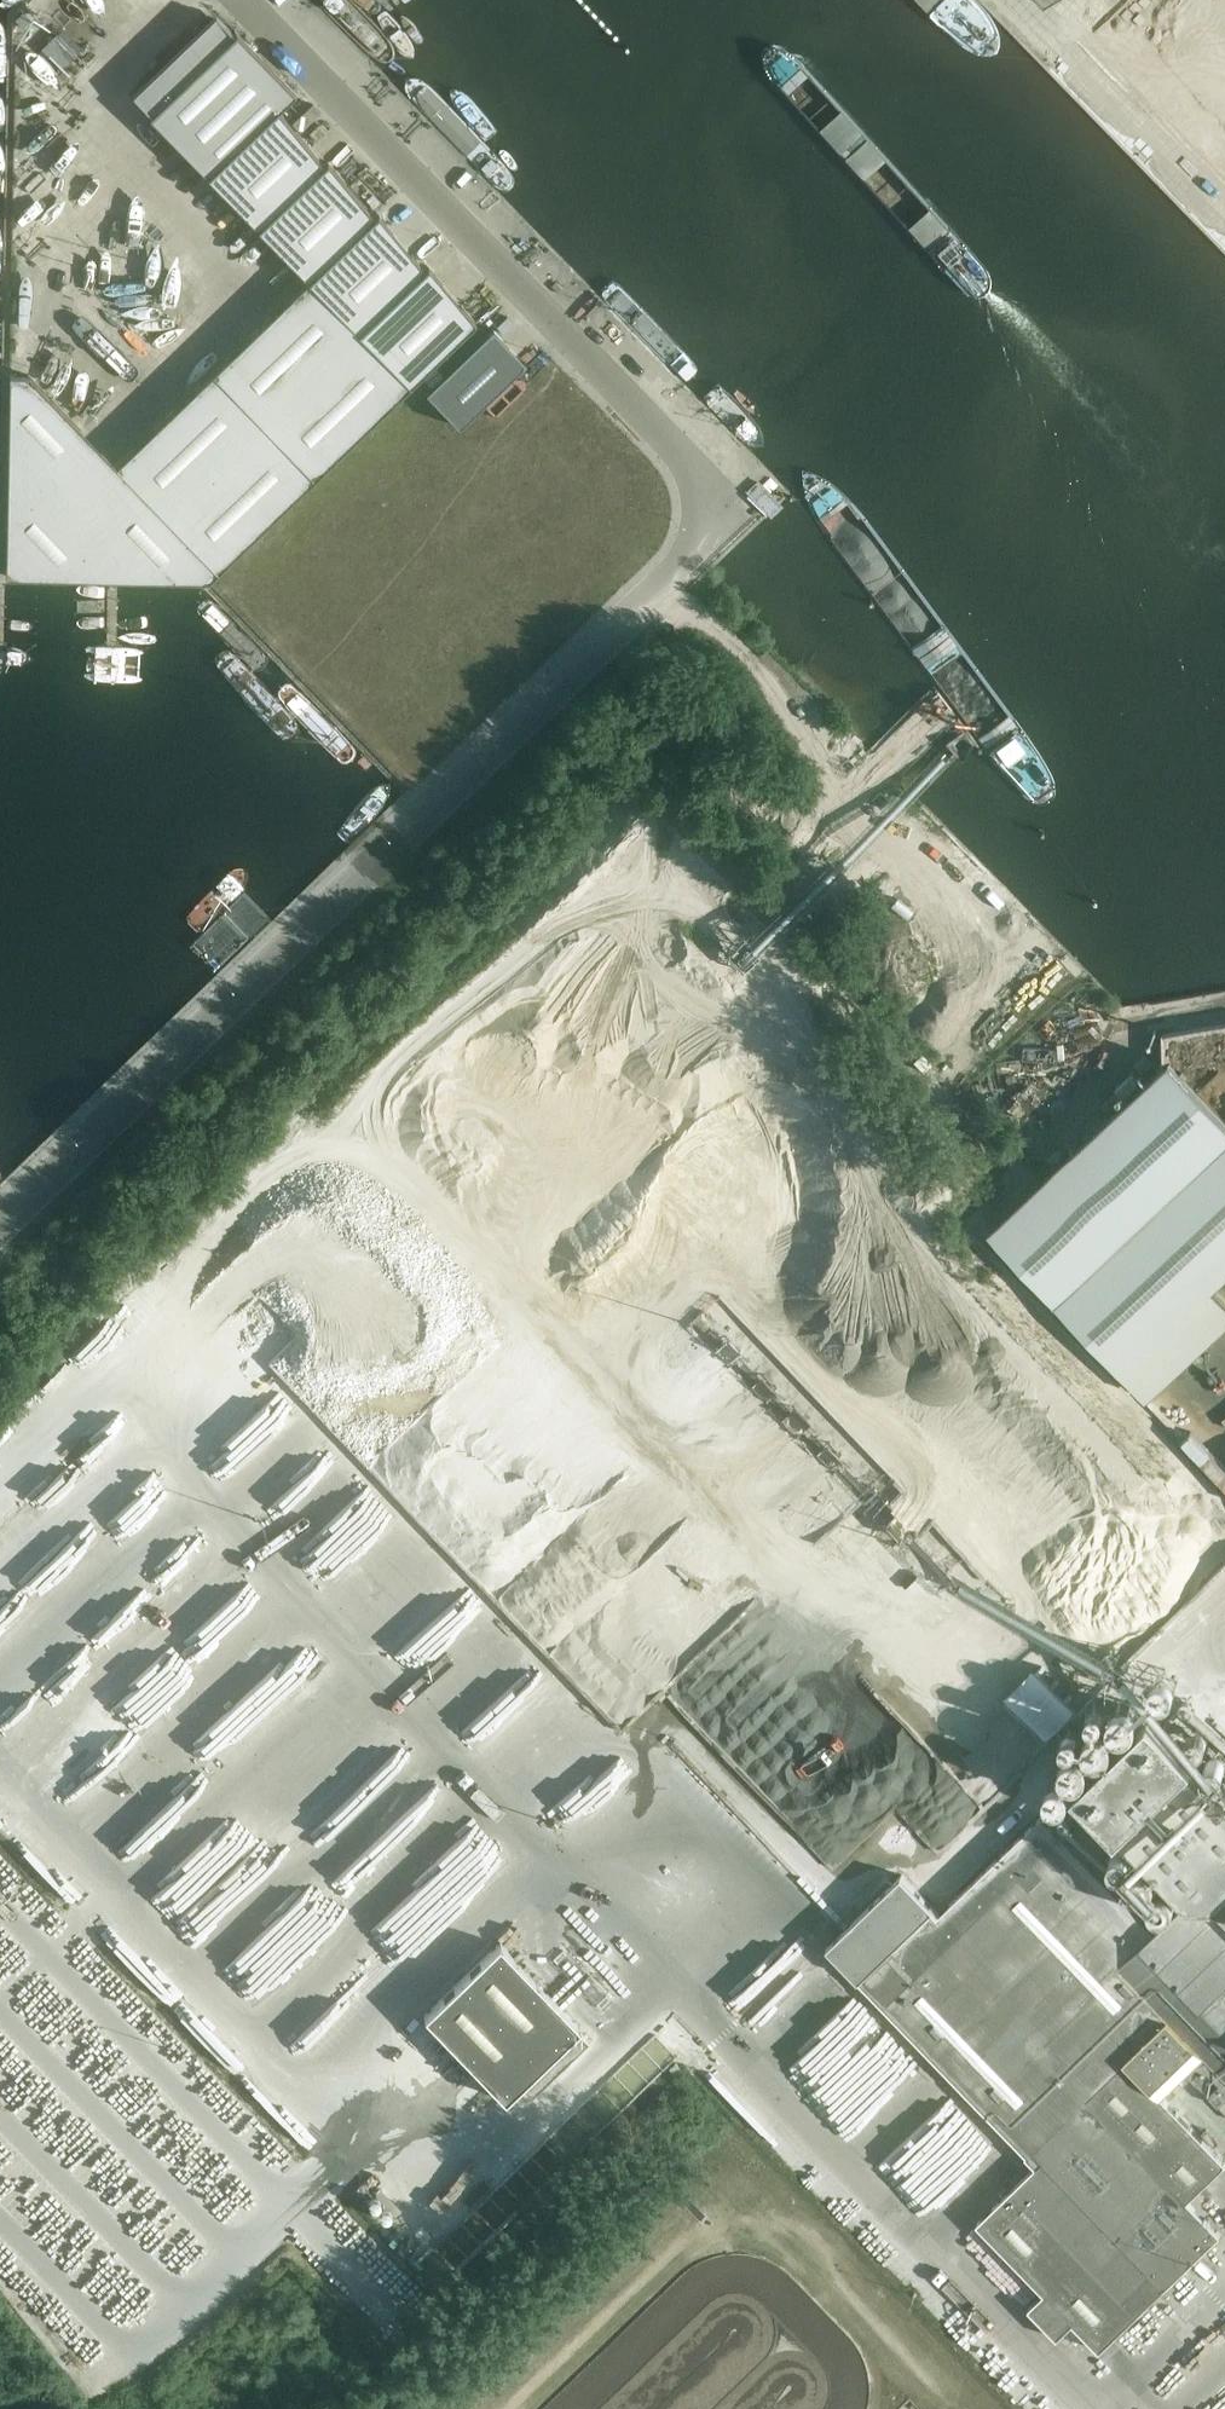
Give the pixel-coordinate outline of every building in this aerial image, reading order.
[(378,213),(374,217),(327,161),(324,165),(278,110),(296,94),(236,32),(234,34),(216,15),(132,95),(151,114),(149,116),(306,279),(410,386),(476,323),(428,266),(424,269),(378,213)] [(386,77),(504,199),(529,174),(411,53),(386,77)] [(1166,66),(1160,76),(1185,90),(1191,79),(1166,66)] [(306,279),(216,369),(314,468),(410,386),(306,279)] [(622,320),(739,442),(765,417),(647,296),(622,320)] [(459,427),(525,363),(492,328),(425,392),(459,427)] [(209,580),(315,479),(213,373),(116,465),(29,374),(9,374),(6,576),(209,580)] [(617,633),(606,642),(622,660),(632,652),(617,633)] [(1165,1062),(996,1222),(1150,1383),(1224,1312),(1224,1305),(1209,1288),(1224,1273),(1224,1125),(1165,1062)] [(505,1432),(570,1374),(535,1334),(408,1446),(439,1481),(472,1452),(484,1466),(512,1441),(505,1432)] [(1091,1711),(1071,1724),(1087,1746),(1106,1732),(1091,1711)] [(1149,1714),(1079,1782),(1187,1894),(1151,1928),(1042,1815),(939,1914),(901,1875),(832,1941),(827,1946),(864,1985),(1029,2154),(1027,2156),(1036,2166),(977,2223),(1044,2292),(1028,2308),(1057,2338),(1073,2322),(1102,2352),(1224,2233),(1190,2197),(1224,2163),(1224,2159),(1166,2098),(1191,2074),(1219,2105),(1224,2099),(1224,1794),(1149,1714)] [(1055,1785),(1051,1801),(1072,1807),(1077,1790),(1055,1785)] [(521,2083),(531,2094),(587,2040),(576,2029),(579,2026),(499,1943),(424,2015),(505,2098),(521,2083)]
